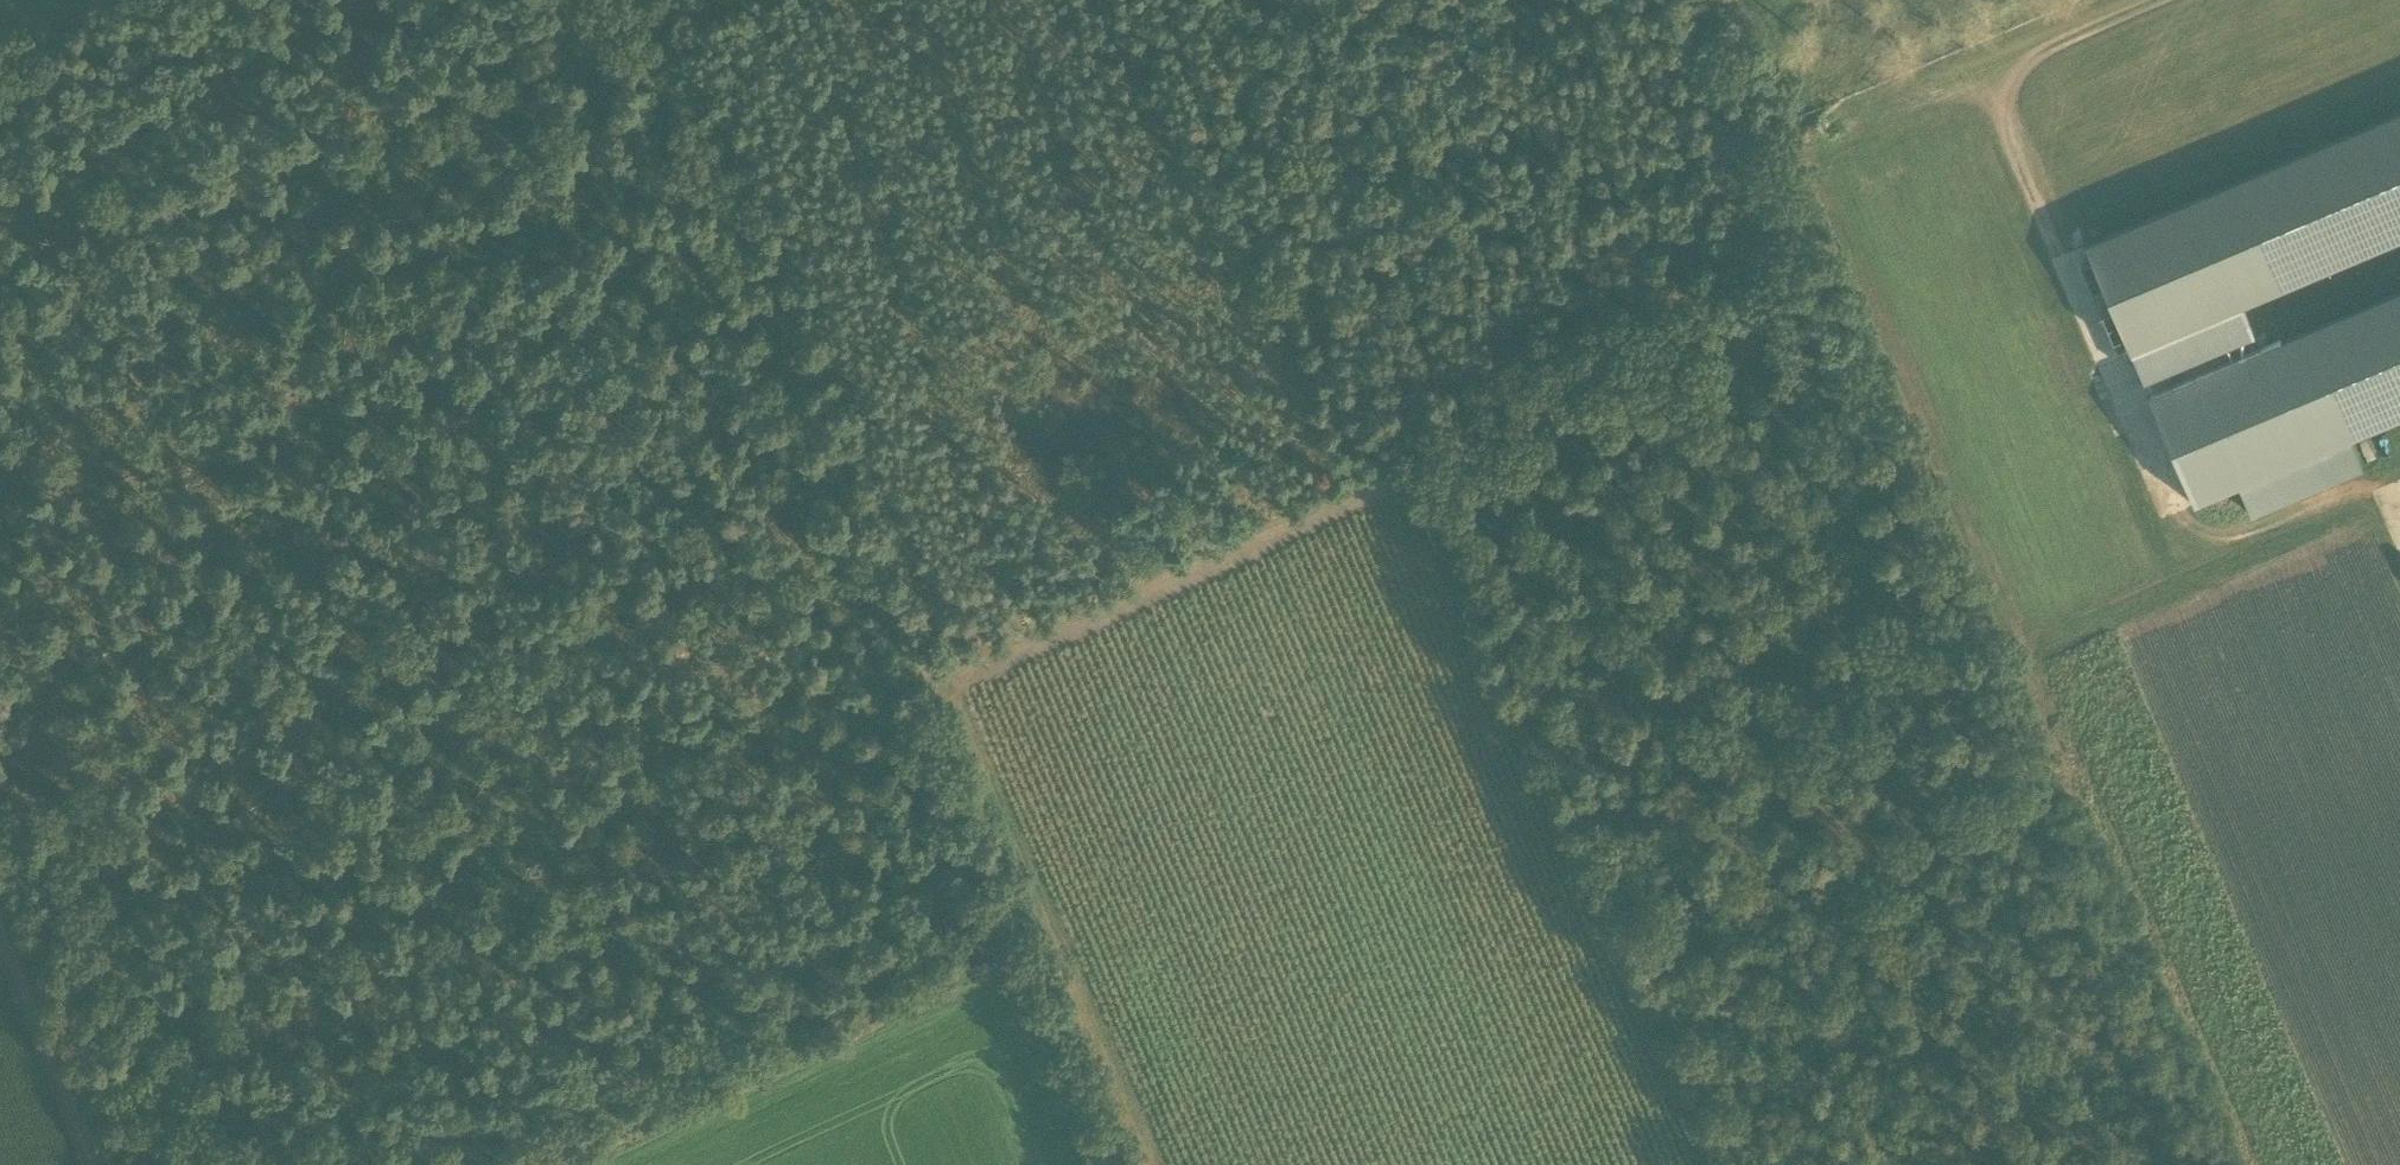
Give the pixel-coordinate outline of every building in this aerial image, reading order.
[(2086,245),(2132,353),(2241,307),(2399,240),(2399,112),(2086,245)] [(2150,397),(2150,398),(2260,352),(2299,444),(2286,465),(2195,505),(2239,486),(2348,440),(2399,418),(2399,291),(2150,397)]
